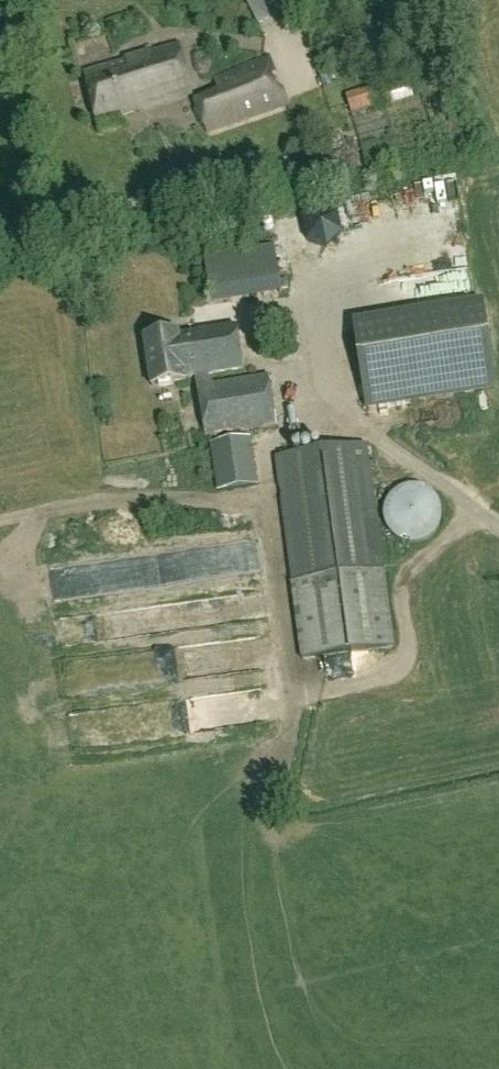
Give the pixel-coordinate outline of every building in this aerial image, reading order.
[(178,46),(84,75),(98,118),(123,110),(124,114),(192,93),(178,46)] [(207,132),(287,104),(281,88),(277,88),(272,75),(275,73),(270,58),(216,80),(221,92),(196,102),(207,132)] [(407,76),(379,85),(386,107),(414,99),(407,76)] [(352,115),(378,107),(372,87),(346,95),(352,115)] [(344,235),(339,214),(318,208),(303,222),(307,242),(327,249),(344,235)] [(226,254),(205,257),(212,305),(234,301),(226,254)] [(484,312),(355,331),(366,406),(495,387),(484,312)] [(276,427),(268,376),(210,385),(208,376),(243,370),(236,326),(179,335),(179,333),(144,338),(152,386),(186,381),(186,379),(196,377),(206,438),(215,437),(216,444),(209,445),(217,493),(259,486),(252,438),(233,441),(232,434),(276,427)] [(276,457),(292,583),(302,661),(393,649),(366,446),(276,457)] [(437,531),(441,523),(442,514),(440,505),(435,497),(429,491),(420,487),(411,486),(402,488),(394,493),(388,500),(384,508),(383,517),(385,526),(390,534),(397,540),(405,544),(414,545),(423,543),(431,538),(437,531)] [(270,541),(79,561),(82,583),(272,563),(270,541)] [(106,632),(122,632),(121,608),(105,608),(106,632)]
